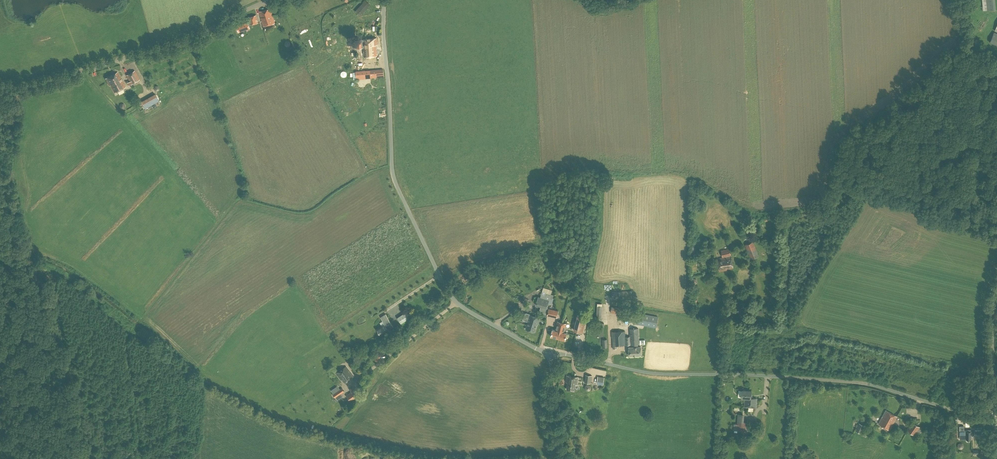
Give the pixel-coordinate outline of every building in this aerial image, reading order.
[(356,10),(362,15),(364,13),(364,12),(371,5),(366,0),(364,0),(363,2),(356,10)] [(996,9),(995,0),(982,0),(983,11),(996,9)] [(264,26),(275,23),(271,8),(259,12),(264,26)] [(250,25),(258,23),(256,15),(248,17),(250,25)] [(245,23),(236,26),(237,27),(238,32),(247,28),(250,27),(248,22),(245,23)] [(377,56),(376,45),(377,45),(377,38),(356,39),(356,48),(363,48),(364,57),(377,56)] [(384,80),(383,76),(383,69),(356,71),(356,78),(377,77),(377,80),(384,80)] [(131,84),(140,79),(135,70),(126,75),(131,84)] [(125,87),(117,72),(105,78),(109,85),(110,85),(115,92),(125,87)] [(145,109),(159,101),(155,93),(141,101),(145,109)] [(751,259),(759,256),(753,241),(745,245),(751,259)] [(719,271),(727,270),(734,268),(730,249),(721,250),(723,257),(717,259),(719,271)] [(551,294),(542,291),(540,297),(538,296),(535,305),(541,306),(546,308),(549,298),(552,299),(553,295),(551,294)] [(557,318),(558,311),(549,308),(547,315),(557,318)] [(401,323),(412,316),(409,310),(397,318),(401,323)] [(528,321),(530,315),(522,312),(520,319),(528,321)] [(656,328),(658,317),(635,312),(634,315),(637,316),(635,324),(656,328)] [(389,330),(394,327),(386,314),(381,317),(385,324),(377,329),(380,334),(388,330),(389,330)] [(530,315),(528,321),(525,329),(535,332),(537,325),(538,325),(540,318),(530,315)] [(581,332),(585,317),(577,315),(573,330),(581,332)] [(564,332),(566,323),(557,321),(555,330),(552,329),(551,332),(551,333),(550,334),(551,335),(550,336),(552,336),(553,336),(565,339),(567,333),(564,332)] [(603,336),(604,323),(595,323),(594,336),(603,336)] [(639,344),(638,328),(629,328),(630,336),(625,336),(625,331),(611,332),(611,338),(612,338),(613,349),(617,348),(617,345),(634,345),(634,347),(629,347),(629,355),(641,354),(641,347),(638,347),(638,344),(639,344)] [(377,361),(381,356),(375,352),(371,358),(377,361)] [(345,383),(354,376),(346,366),(336,373),(341,380),(342,379),(345,383)] [(577,385),(578,377),(567,376),(566,382),(568,382),(567,389),(574,391),(575,385),(577,385)] [(341,393),(344,391),(342,387),(333,394),(335,398),(336,397),(337,400),(343,396),(341,393)] [(357,400),(360,397),(353,387),(349,389),(351,391),(346,395),(351,401),(355,398),(357,400)] [(751,398),(751,390),(742,390),(742,397),(745,398),(745,400),(749,401),(750,398),(751,398)] [(749,401),(745,400),(745,406),(756,407),(757,398),(751,398),(750,398),(749,401)] [(890,430),(897,416),(886,410),(878,424),(890,430)] [(748,431),(748,422),(744,422),(744,414),(737,414),(736,424),(733,424),(733,430),(748,431)] [(873,429),(875,424),(869,420),(867,426),(873,429)] [(920,432),(922,429),(919,428),(919,427),(912,422),(907,429),(914,435),(917,430),(920,432)] [(861,433),(864,425),(859,423),(855,431),(861,433)] [(960,430),(960,436),(966,435),(966,439),(971,439),(971,435),(982,435),(982,428),(974,429),(974,428),(971,429),(971,430),(967,430),(964,431),(964,430),(960,430)]
